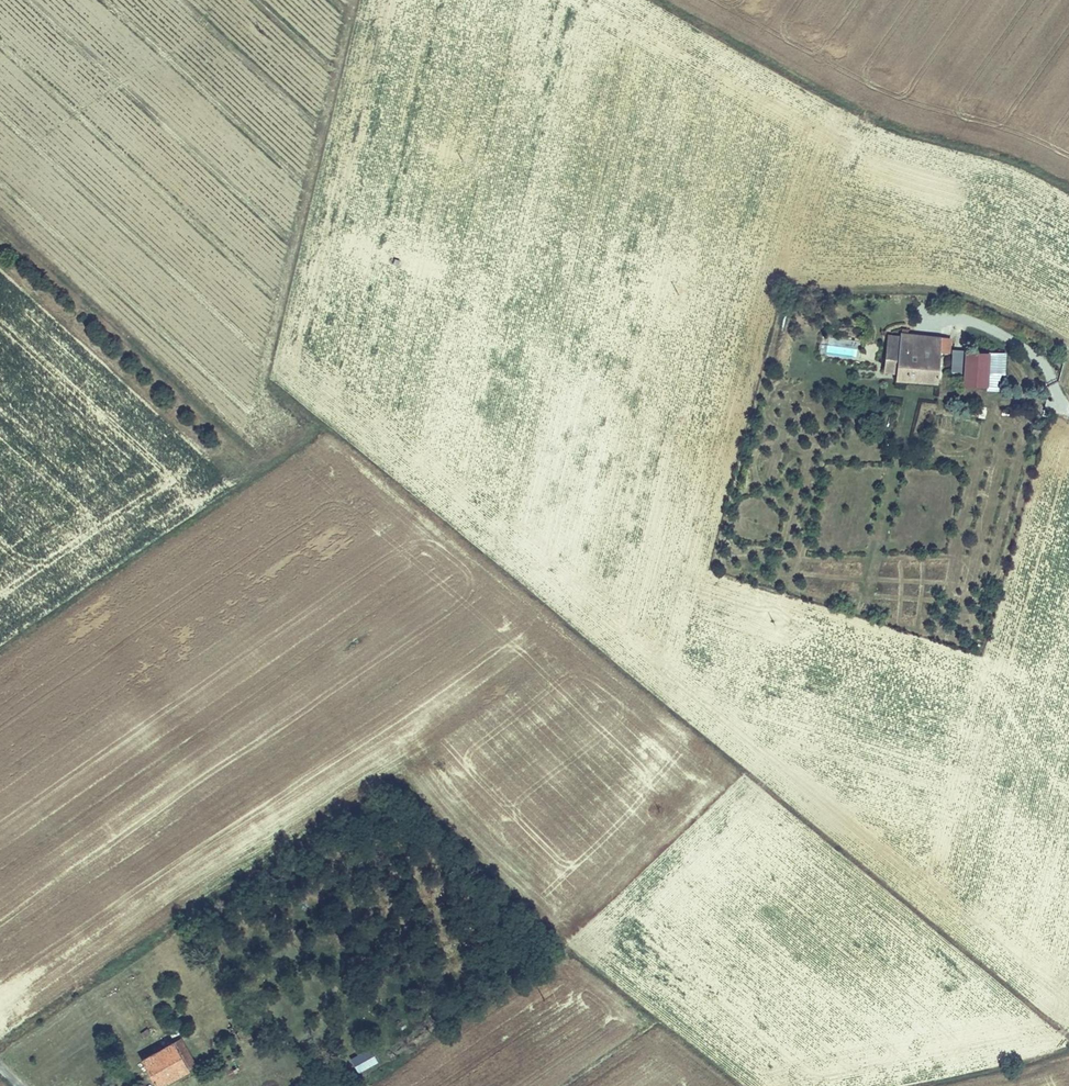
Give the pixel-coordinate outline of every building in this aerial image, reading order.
[(898,331),(896,344),(939,349),(940,336),(898,331)] [(856,359),(859,341),(824,334),(820,353),(856,359)] [(939,349),(896,344),(882,343),(879,373),(936,379),(939,349)] [(989,354),(972,352),(967,352),(966,366),(988,368),(989,363),(989,354)] [(988,368),(966,366),(964,383),(987,384),(988,368)] [(141,1060),(157,1085),(159,1085),(190,1067),(173,1042),(141,1060)] [(357,1071),(377,1062),(370,1046),(350,1055),(357,1071)]
